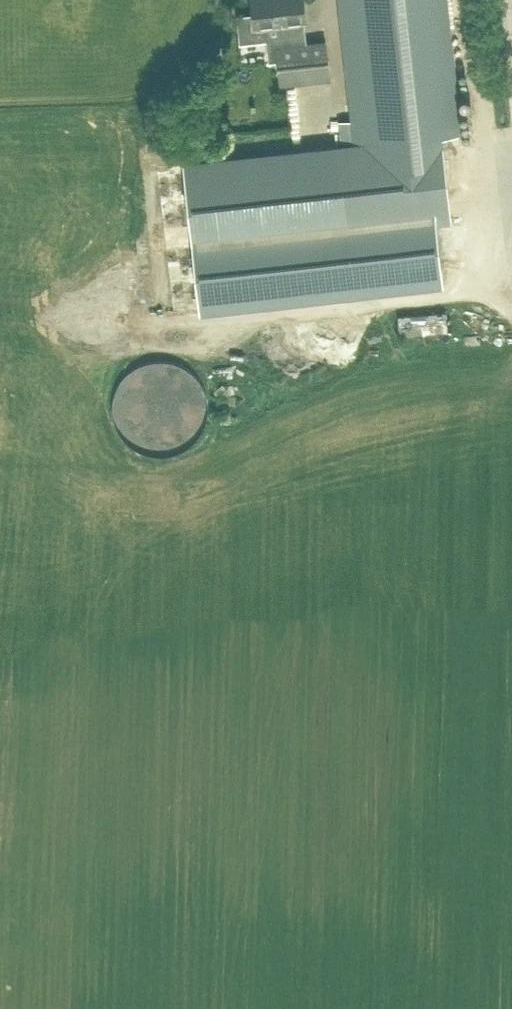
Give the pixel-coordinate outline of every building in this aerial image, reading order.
[(200,308),(442,281),(435,220),(448,218),(438,134),(458,132),(443,0),(340,0),(353,117),(338,119),(341,145),(184,162),(200,308)] [(238,13),(241,40),(265,37),(267,58),(277,57),(280,82),(328,76),(325,39),(305,41),(301,0),(251,0),(252,12),(238,13)] [(503,60),(511,60),(511,0),(501,0),(503,60)] [(301,82),(292,82),(294,134),(303,133),(301,82)] [(115,411),(119,423),(126,434),(137,443),(149,449),(162,450),(175,448),(187,442),(197,434),(204,422),(208,409),(207,396),(203,383),(196,372),(186,364),(173,359),(160,357),(147,360),(136,365),(126,374),(119,385),(115,398),(115,411)]
